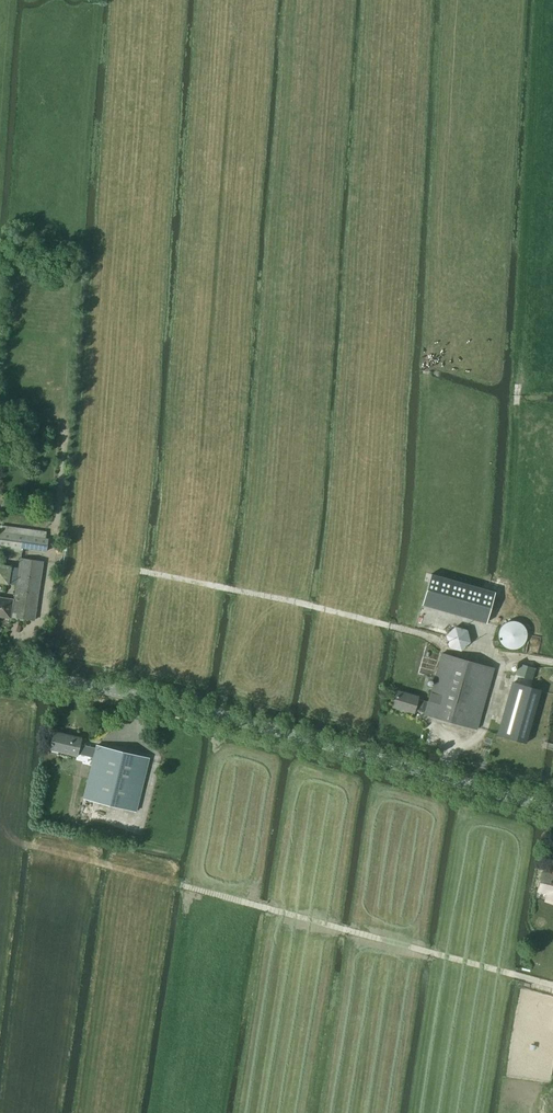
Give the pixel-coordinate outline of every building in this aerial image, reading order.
[(0,538),(0,546),(47,553),(49,539),(45,538),(46,532),(2,525),(0,538)] [(21,558),(12,617),(34,620),(43,561),(21,558)] [(431,574),(422,604),(467,617),(486,623),(489,613),(495,592),(485,589),(431,574)] [(10,617),(13,600),(0,598),(0,616),(10,617)] [(522,625),(521,624),(520,624),(519,623),(518,622),(517,622),(516,622),(515,622),(513,621),(511,622),(508,622),(506,623),(505,624),(504,625),(503,625),(502,626),(502,627),(501,628),(500,629),(500,630),(499,632),(499,633),(499,634),(499,635),(499,637),(499,638),(499,639),(499,640),(500,641),(500,642),(501,644),(502,645),(503,646),(504,647),(505,648),(507,649),(510,650),(511,650),(512,650),(515,650),(516,650),(518,649),(519,649),(520,648),(522,647),(523,646),(524,645),(525,644),(526,643),(526,642),(527,641),(527,639),(527,638),(527,637),(527,636),(527,635),(527,634),(527,632),(527,631),(526,630),(526,629),(525,628),(524,627),(523,626),(522,625)] [(428,702),(418,699),(418,697),(398,691),(393,707),(414,712),(415,708),(425,711),(425,714),(477,729),(494,668),(442,653),(428,702)] [(518,663),(515,674),(532,680),(536,668),(518,663)] [(514,682),(499,735),(526,743),(541,690),(514,682)] [(96,745),(96,748),(80,744),(81,738),(54,732),(50,749),(77,755),(77,754),(93,758),(83,798),(136,811),(149,758),(96,745)] [(537,891),(547,893),(545,901),(552,903),(552,872),(552,875),(542,872),(537,891)]
